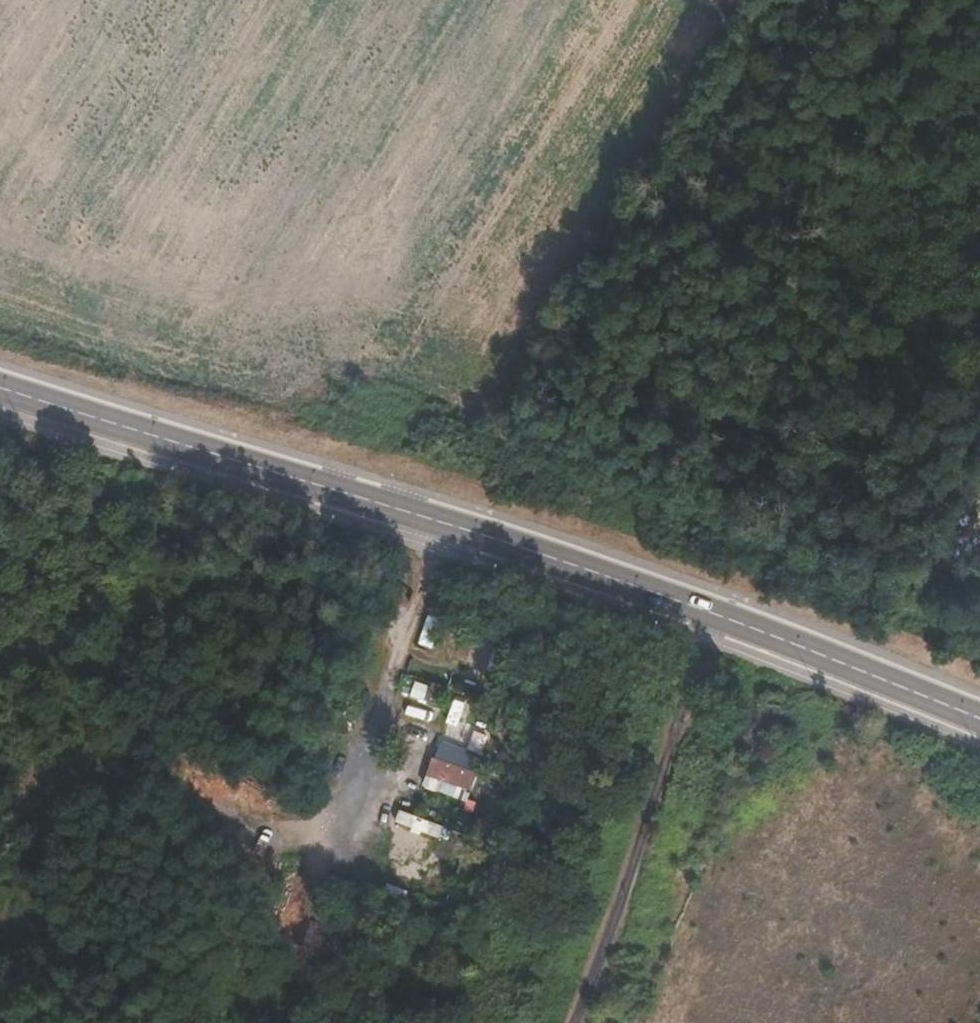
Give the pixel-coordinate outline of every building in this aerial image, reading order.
[(454,701),(447,725),(461,729),(468,705),(454,701)] [(424,782),(467,800),(485,759),(453,745),(446,760),(435,755),(424,782)] [(401,808),(396,822),(442,837),(447,823),(401,808)]
